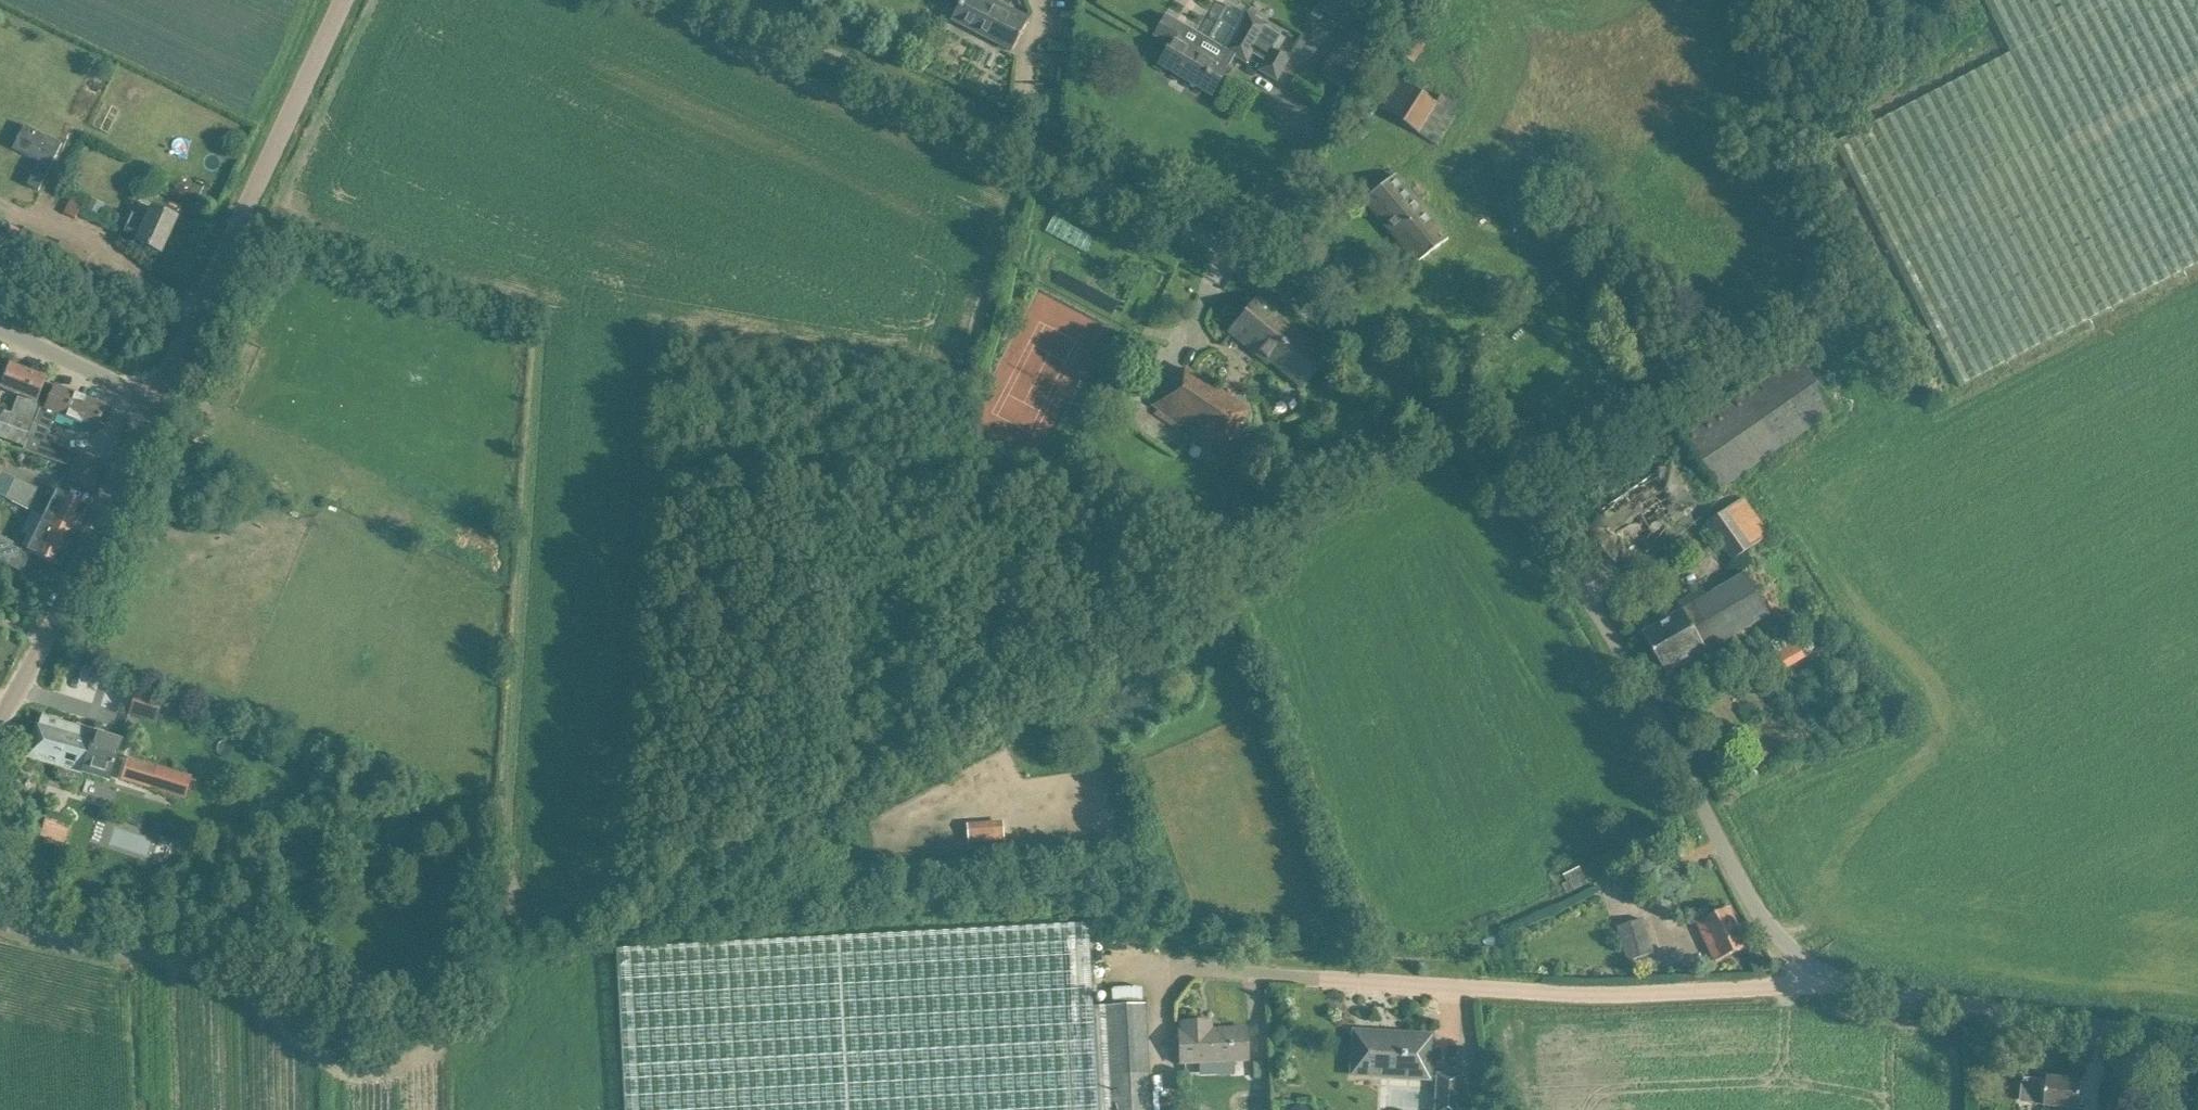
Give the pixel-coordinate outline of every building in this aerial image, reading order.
[(952,20),(994,42),(1012,51),(1029,17),(1012,8),(996,0),(986,0),(985,2),(980,0),(962,0),(952,20)] [(1317,9),(1348,25),(1361,0),(1321,0),(1317,9)] [(2011,53),(1834,143),(1959,388),(2197,265),(2197,0),(1984,0),(2011,53)] [(1179,5),(1171,17),(1207,38),(1214,26),(1179,5)] [(1165,17),(1154,36),(1170,45),(1158,64),(1211,95),(1234,56),(1246,63),(1252,53),(1264,61),(1271,49),(1280,34),(1268,26),(1246,14),(1225,49),(1182,26),(1165,17)] [(1289,60),(1271,49),(1264,61),(1258,71),(1277,82),(1289,60)] [(1381,110),(1442,149),(1461,120),(1452,114),(1457,106),(1441,96),(1435,105),(1401,83),(1405,77),(1399,74),(1395,79),(1388,75),(1385,80),(1395,87),(1381,110)] [(1415,264),(1446,238),(1393,174),(1362,201),(1415,264)] [(85,203),(73,196),(64,213),(77,219),(85,203)] [(91,199),(86,210),(99,217),(105,206),(91,199)] [(177,219),(151,207),(145,220),(132,214),(124,232),(137,238),(135,241),(161,253),(177,219)] [(1271,360),(1303,387),(1327,358),(1256,299),(1230,330),(1269,362),(1271,360)] [(1837,410),(1800,357),(1686,437),(1723,490),(1837,410)] [(33,422),(41,404),(37,402),(46,378),(9,364),(0,387),(0,388),(21,397),(13,416),(3,412),(0,419),(0,438),(22,446),(32,422),(33,422)] [(1151,401),(1221,453),(1240,428),(1234,423),(1244,410),(1188,370),(1179,382),(1169,374),(1151,401)] [(1115,388),(1100,380),(1078,422),(1094,429),(1115,388)] [(46,405),(41,404),(33,422),(22,451),(71,467),(65,482),(92,492),(103,464),(45,441),(56,414),(97,429),(106,406),(54,386),(46,405)] [(1672,462),(1585,522),(1614,563),(1695,506),(1687,494),(1692,491),(1672,462)] [(44,517),(46,514),(64,522),(61,528),(75,534),(89,505),(57,490),(51,502),(39,496),(41,491),(15,478),(6,474),(0,486),(0,494),(6,497),(6,498),(44,517)] [(1734,560),(1770,535),(1745,498),(1708,523),(1734,560)] [(59,567),(75,534),(61,528),(64,522),(46,514),(44,517),(27,552),(31,553),(59,567)] [(21,573),(31,553),(27,552),(0,537),(0,562),(21,573)] [(1707,653),(1771,616),(1746,573),(1699,601),(1695,594),(1679,604),(1683,611),(1644,633),(1667,674),(1706,651),(1707,653)] [(1807,657),(1797,640),(1775,654),(1786,670),(1807,657)] [(136,692),(128,714),(154,722),(162,700),(136,692)] [(108,782),(122,740),(42,715),(28,757),(108,782)] [(159,764),(151,790),(186,800),(193,775),(159,764)] [(979,814),(979,834),(1019,833),(1018,813),(979,814)] [(1563,885),(1568,895),(1588,884),(1576,862),(1561,870),(1568,883),(1563,885)] [(1717,963),(1747,949),(1728,909),(1698,924),(1717,963)] [(1629,961),(1654,954),(1643,920),(1618,928),(1629,961)] [(1145,1005),(1142,1005),(1141,988),(1111,990),(1112,1006),(1092,1007),(1088,925),(617,949),(625,1109),(1150,1109),(1145,1005)] [(1200,1072),(1215,1071),(1215,1063),(1247,1061),(1246,1029),(1202,1031),(1202,1022),(1180,1023),(1180,1032),(1178,1032),(1180,1064),(1199,1063),(1200,1072)] [(1351,1075),(1429,1080),(1431,1036),(1353,1032),(1351,1075)] [(1269,1055),(1270,1070),(1283,1070),(1283,1055),(1269,1055)] [(1266,1062),(1255,1062),(1255,1078),(1266,1078),(1266,1062)] [(1438,1076),(1436,1109),(1457,1109),(1459,1077),(1438,1076)] [(2022,1102),(2045,1104),(2044,1106),(2055,1107),(2054,1109),(2079,1109),(2082,1082),(2047,1078),(2024,1076),(2022,1102)]
